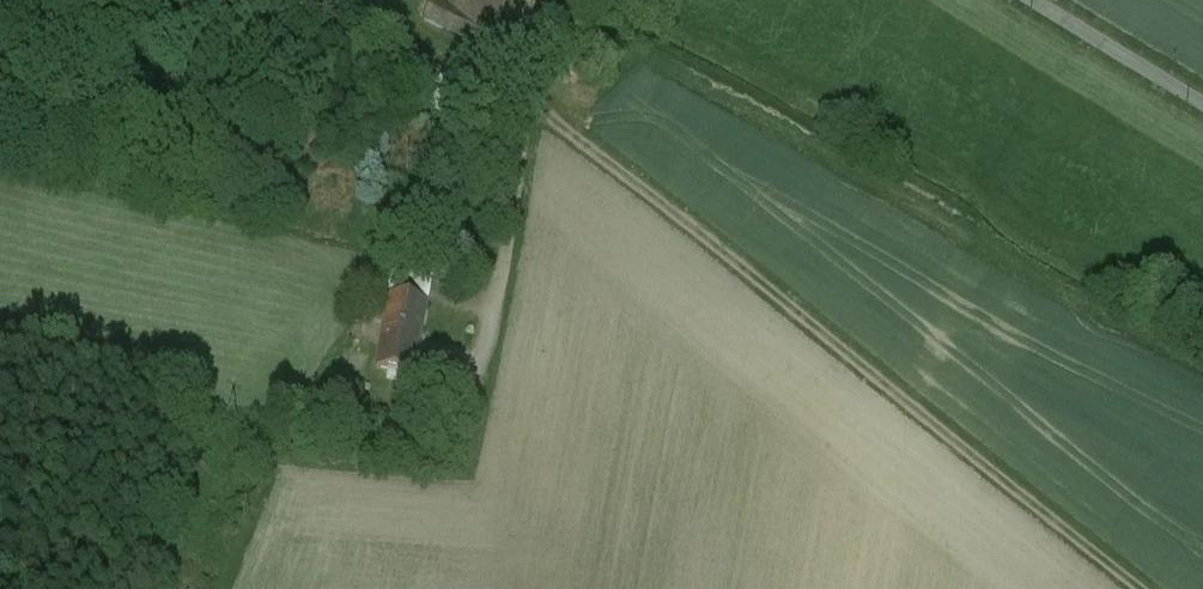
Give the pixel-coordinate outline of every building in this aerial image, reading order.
[(502,0),(452,0),(446,11),(439,6),(433,3),(425,21),(482,48),(505,2),(502,0)] [(426,303),(390,296),(376,370),(411,376),(426,303)]
